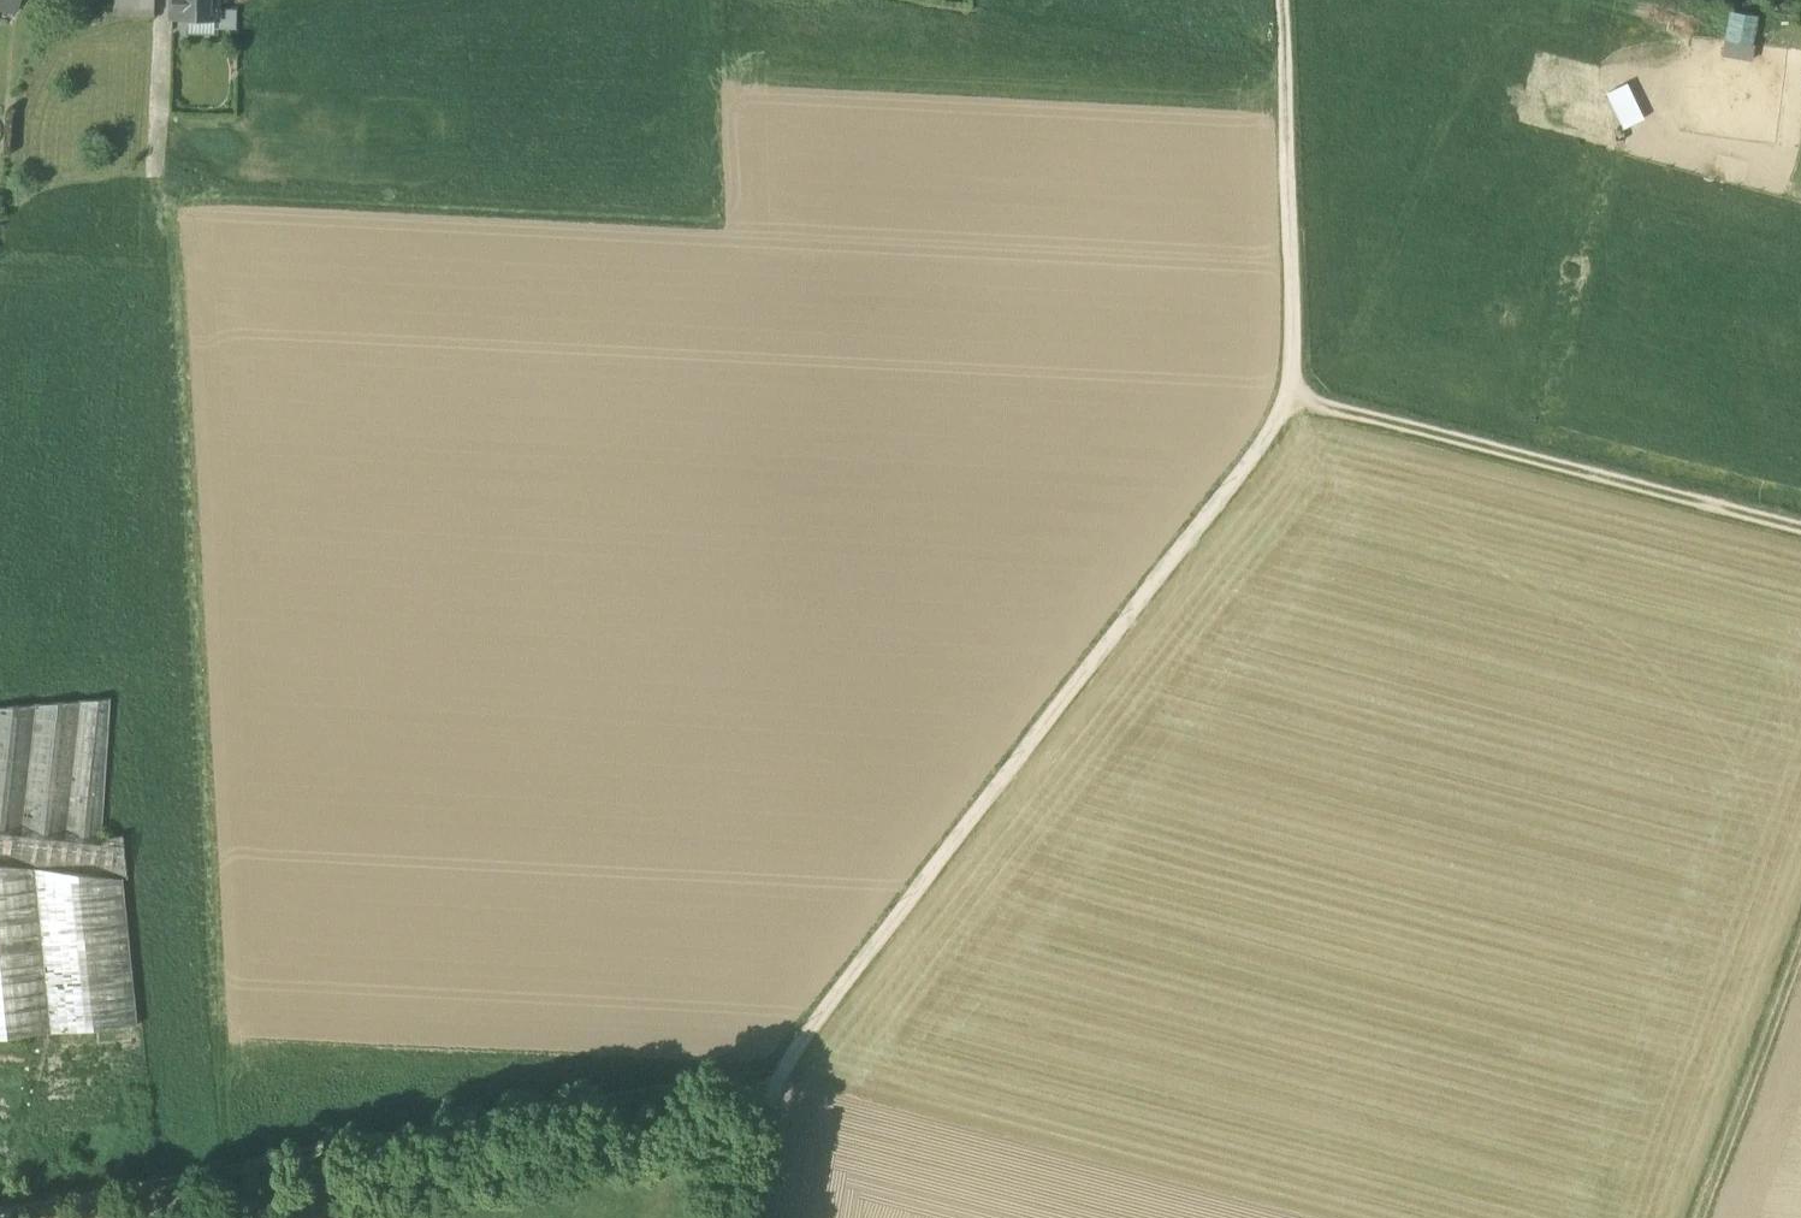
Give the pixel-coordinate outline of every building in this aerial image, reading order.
[(14,13),(19,0),(0,0),(0,8),(14,13)] [(114,14),(154,16),(154,0),(114,0),(114,14)] [(172,17),(219,18),(219,0),(172,0),(172,17)] [(1727,56),(1755,58),(1759,13),(1731,11),(1727,56)] [(1600,135),(1607,113),(1570,100),(1562,122),(1600,135)] [(0,706),(0,832),(102,844),(103,837),(111,697),(0,706)] [(0,832),(0,863),(122,877),(127,878),(123,834),(103,837),(102,844),(0,832)] [(0,863),(0,1038),(137,1025),(122,877),(0,863)]
